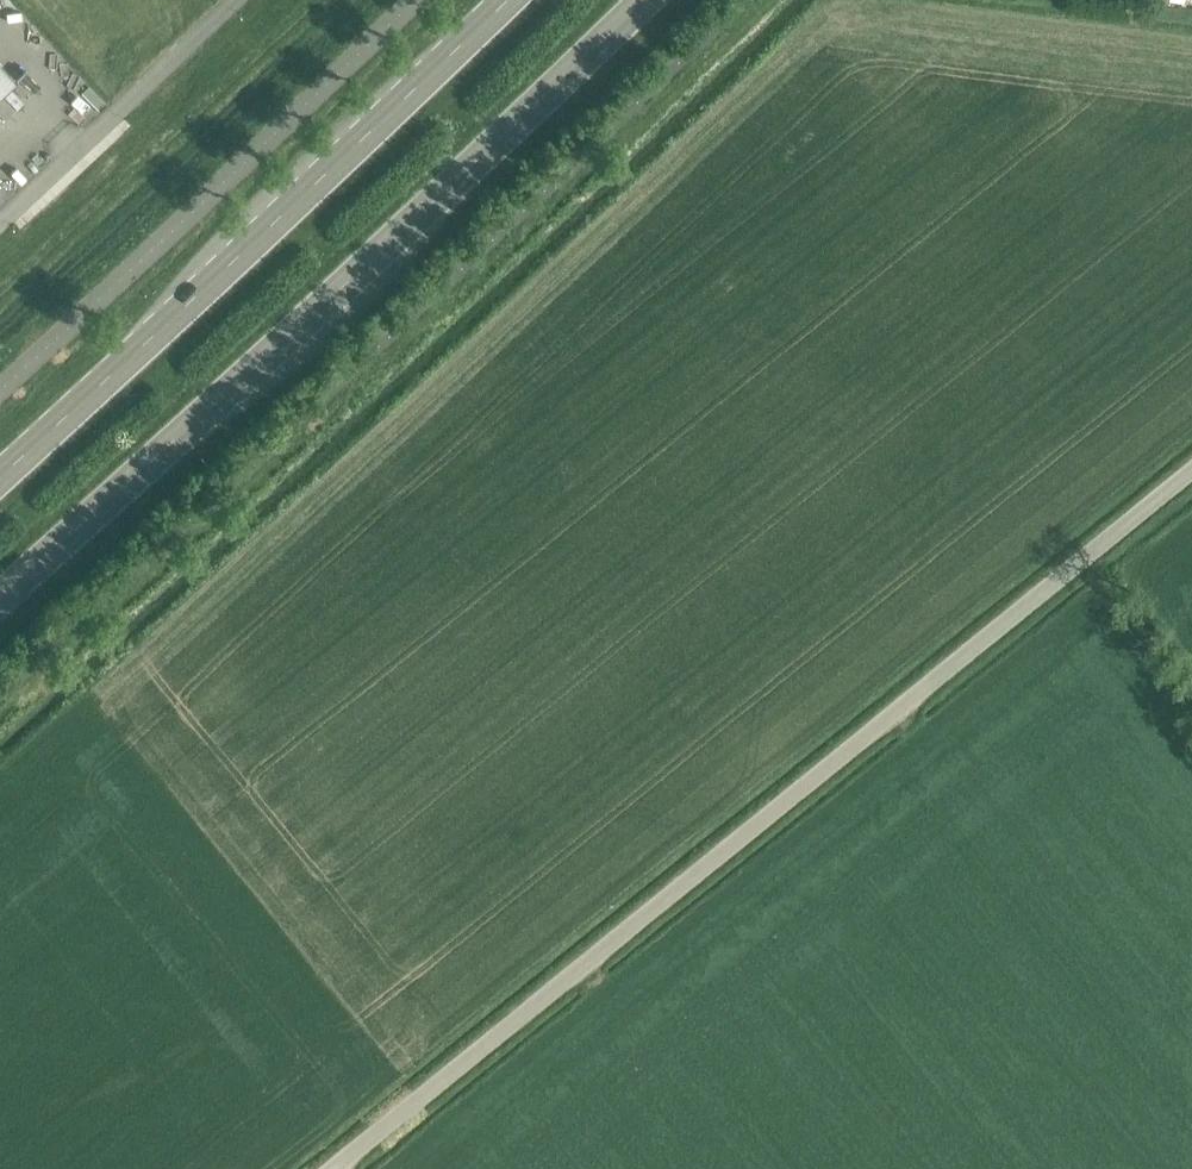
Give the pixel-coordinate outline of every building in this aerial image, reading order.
[(16,80),(0,62),(0,95),(16,80)]
